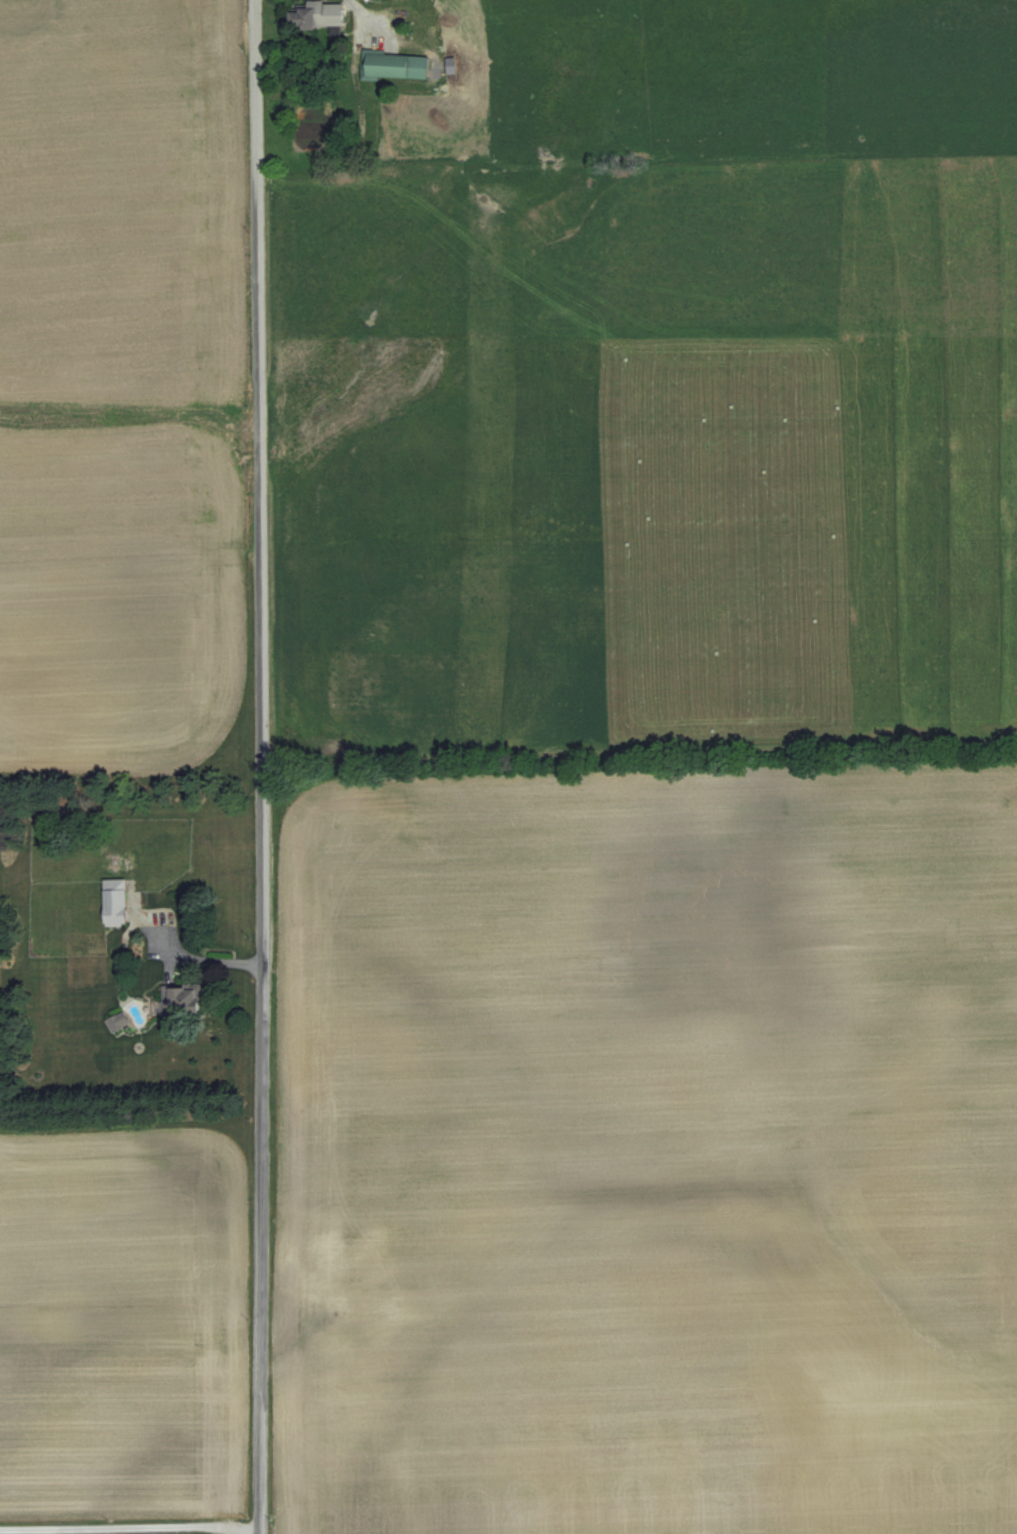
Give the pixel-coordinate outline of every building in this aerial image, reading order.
[(287,26),(343,27),(343,1),(306,0),(306,7),(288,7),(287,26)] [(427,79),(428,54),(362,51),(361,76),(427,79)] [(102,879),(103,926),(125,925),(125,905),(135,905),(135,903),(126,903),(126,879),(102,879)] [(161,983),(161,1013),(200,1013),(200,983),(161,983)]
